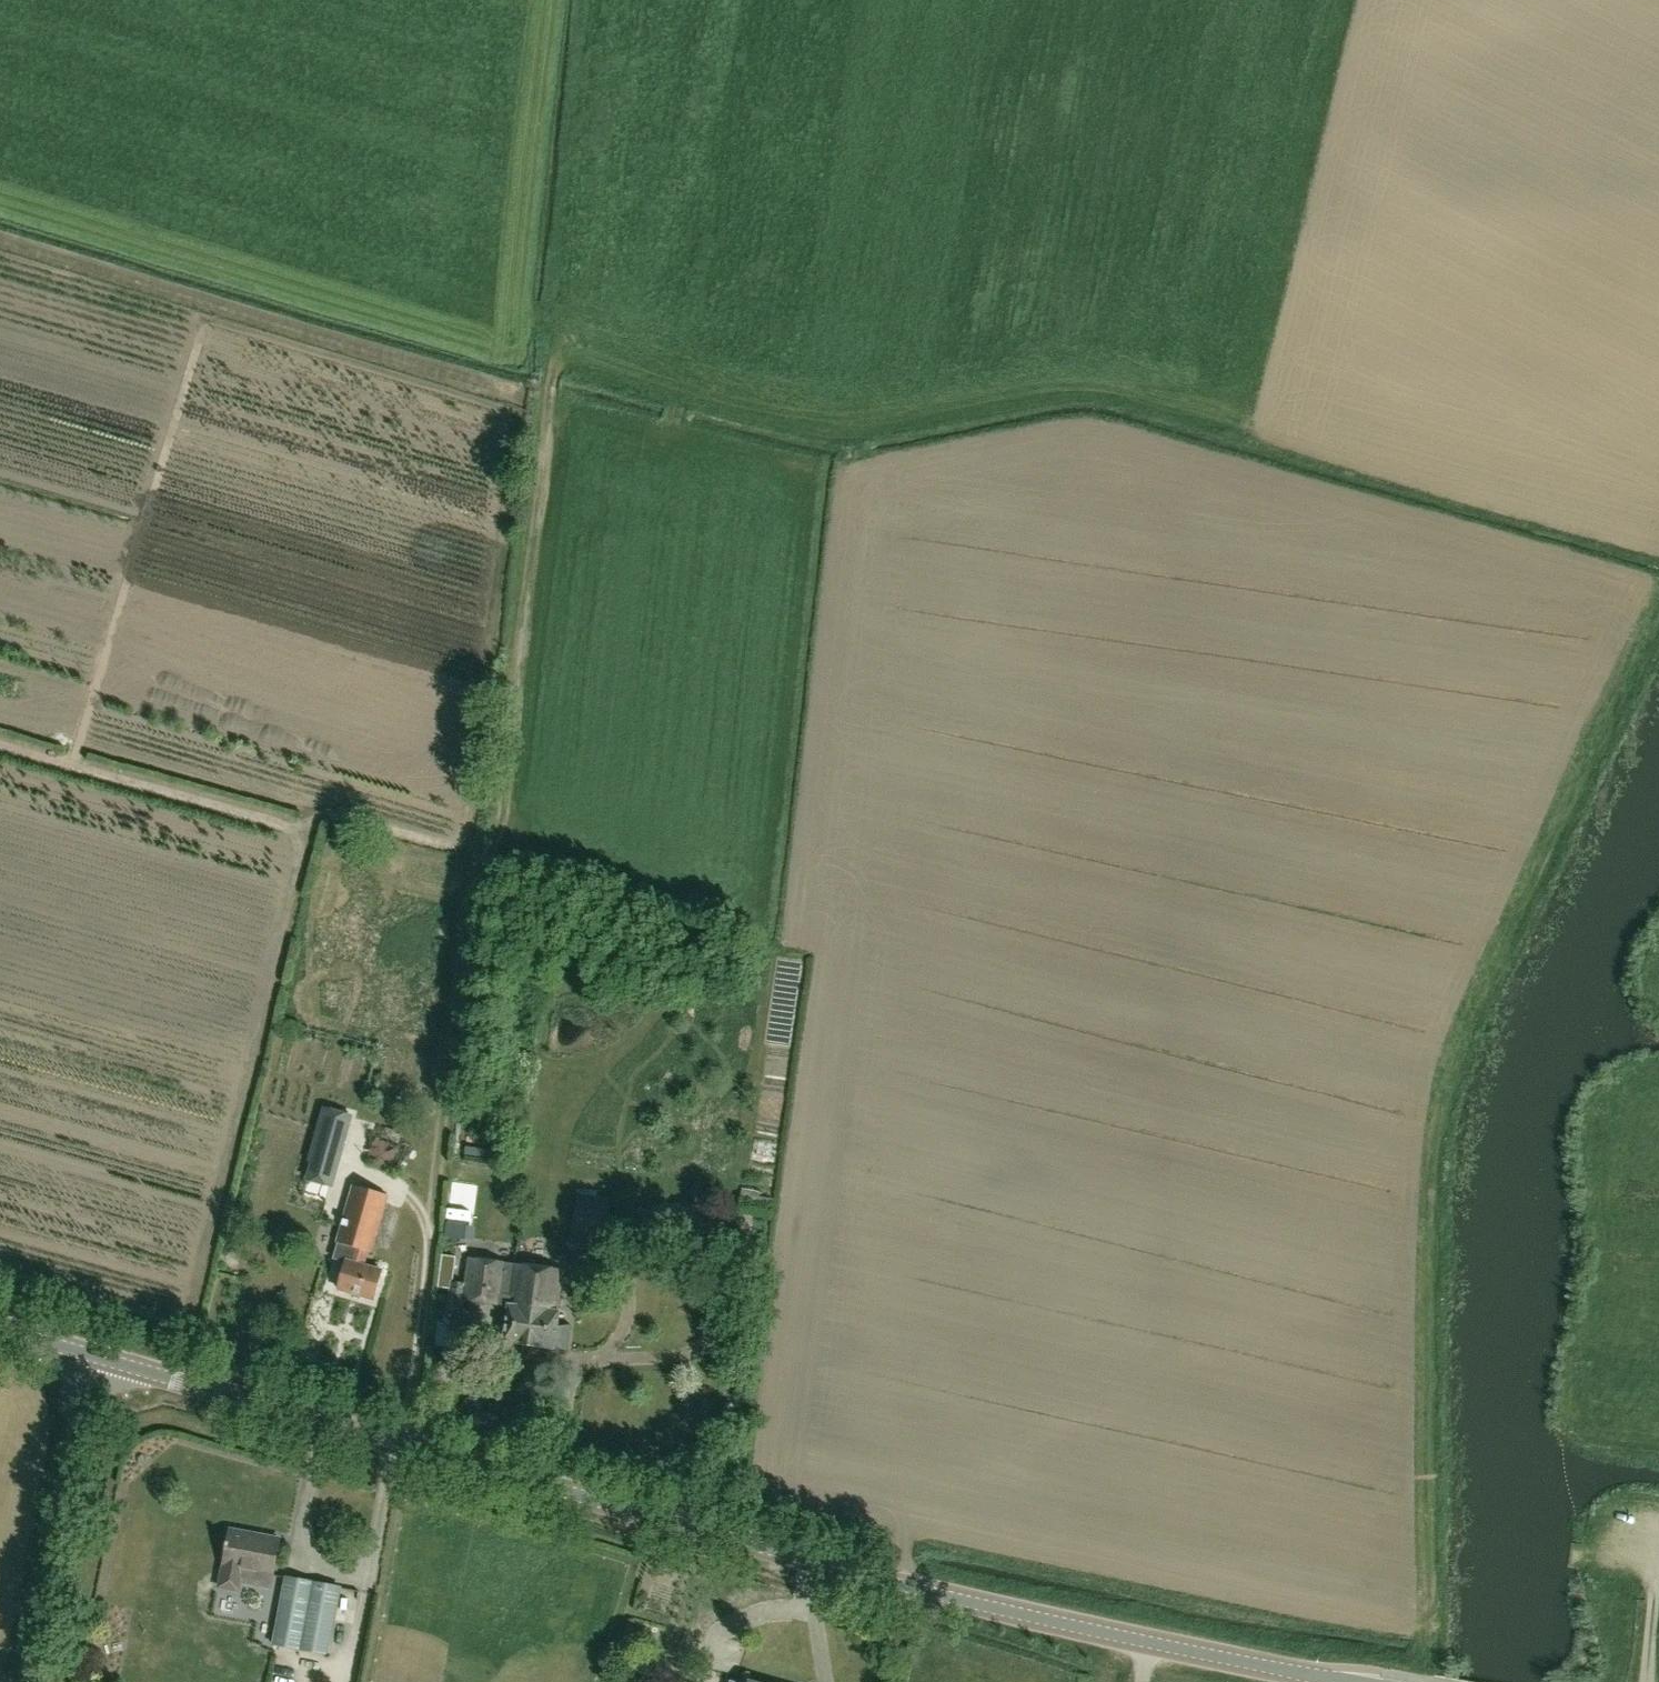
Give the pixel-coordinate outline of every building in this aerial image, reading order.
[(326,1203),(352,1118),(325,1109),(314,1145),(317,1146),(302,1196),(326,1203)] [(368,1164),(392,1170),(399,1146),(375,1140),(368,1164)] [(383,1271),(364,1266),(368,1252),(372,1253),(390,1196),(352,1184),(335,1243),(337,1243),(333,1256),(347,1261),(339,1291),(375,1301),(383,1271)] [(693,1184),(691,1201),(702,1202),(703,1185),(693,1184)] [(473,1238),(479,1193),(452,1189),(446,1234),(473,1238)] [(773,1200),(759,1197),(760,1191),(741,1189),(737,1213),(770,1218),(773,1200)] [(607,1251),(613,1200),(575,1195),(569,1247),(607,1251)] [(464,1312),(465,1301),(507,1306),(507,1308),(508,1308),(503,1343),(568,1351),(571,1327),(559,1325),(560,1314),(566,1271),(512,1266),(469,1261),(466,1285),(450,1283),(447,1310),(464,1312)] [(447,1303),(448,1296),(438,1295),(437,1302),(447,1303)] [(230,1531),(224,1568),(221,1568),(217,1589),(240,1593),(242,1585),(272,1591),(281,1540),(230,1531)] [(301,1650),(314,1582),(285,1577),(272,1644),(301,1650)] [(325,1654),(338,1587),(314,1582),(301,1650),(325,1654)]
